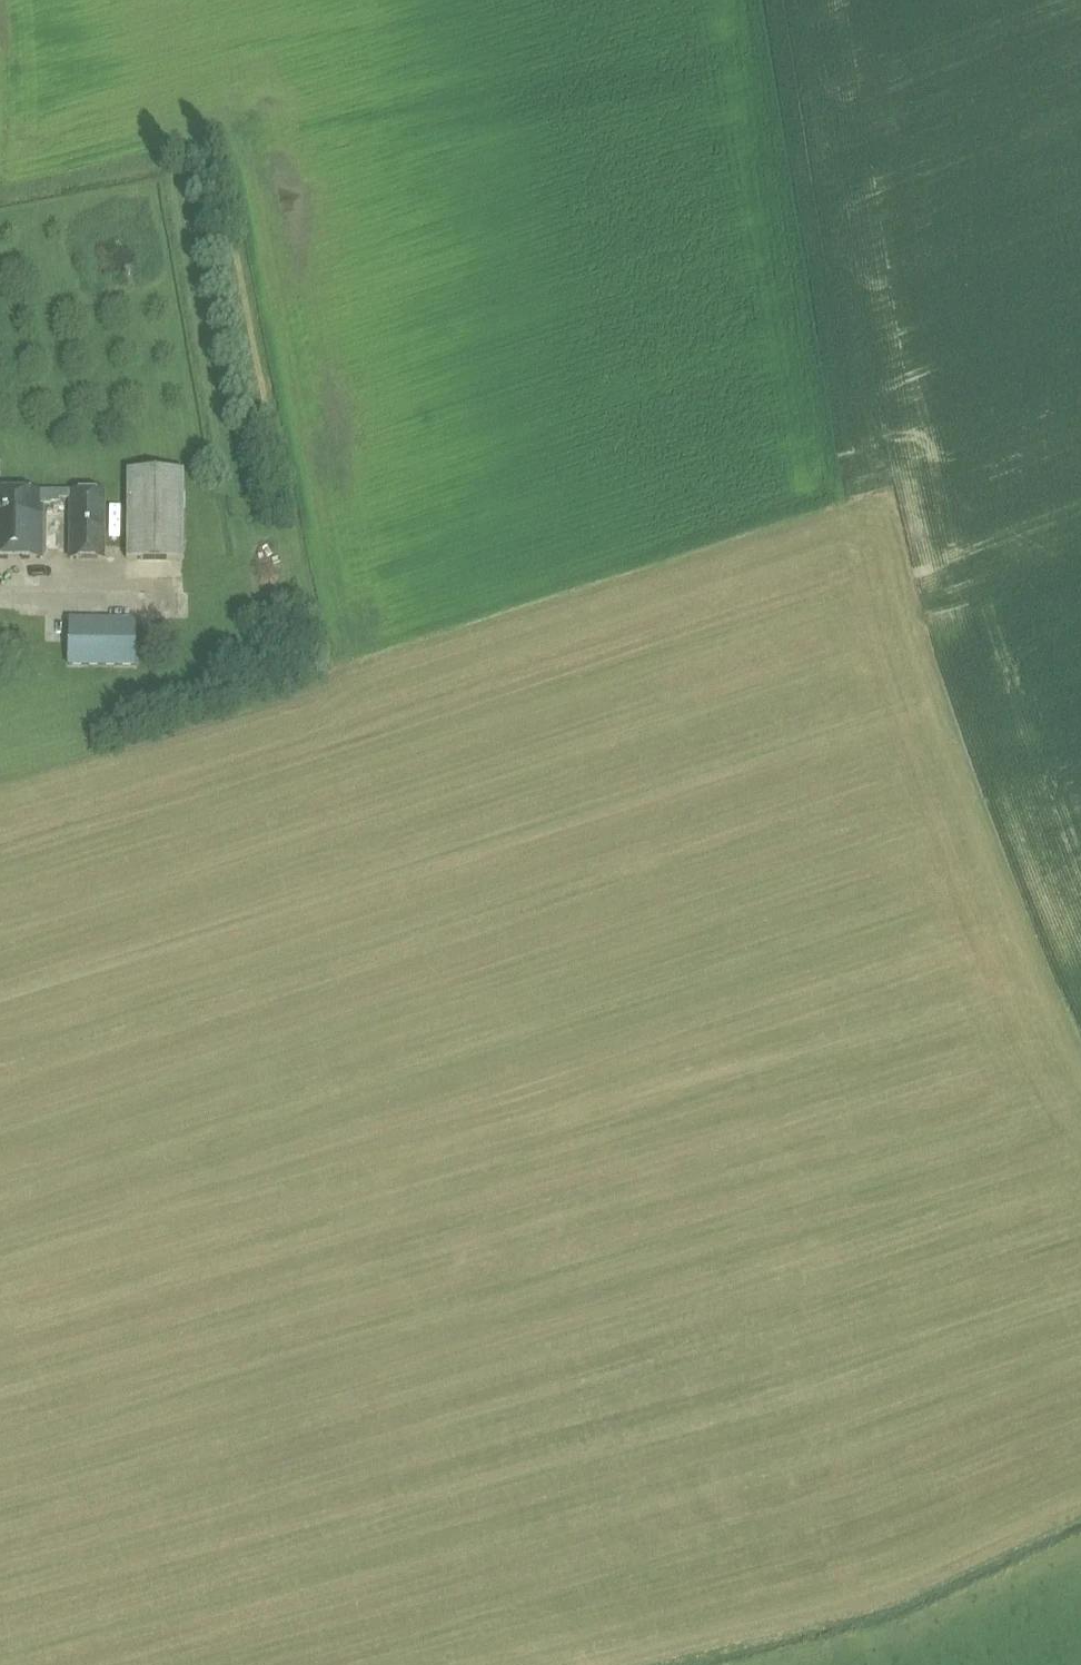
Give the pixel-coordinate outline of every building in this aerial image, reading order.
[(127,559),(181,560),(185,470),(128,470),(127,559)] [(43,558),(43,503),(51,504),(51,503),(58,503),(58,498),(70,498),(70,491),(0,491),(0,558),(43,558)] [(105,492),(70,491),(70,498),(70,558),(104,558),(105,492)] [(137,620),(69,619),(68,665),(136,665),(137,620)]
